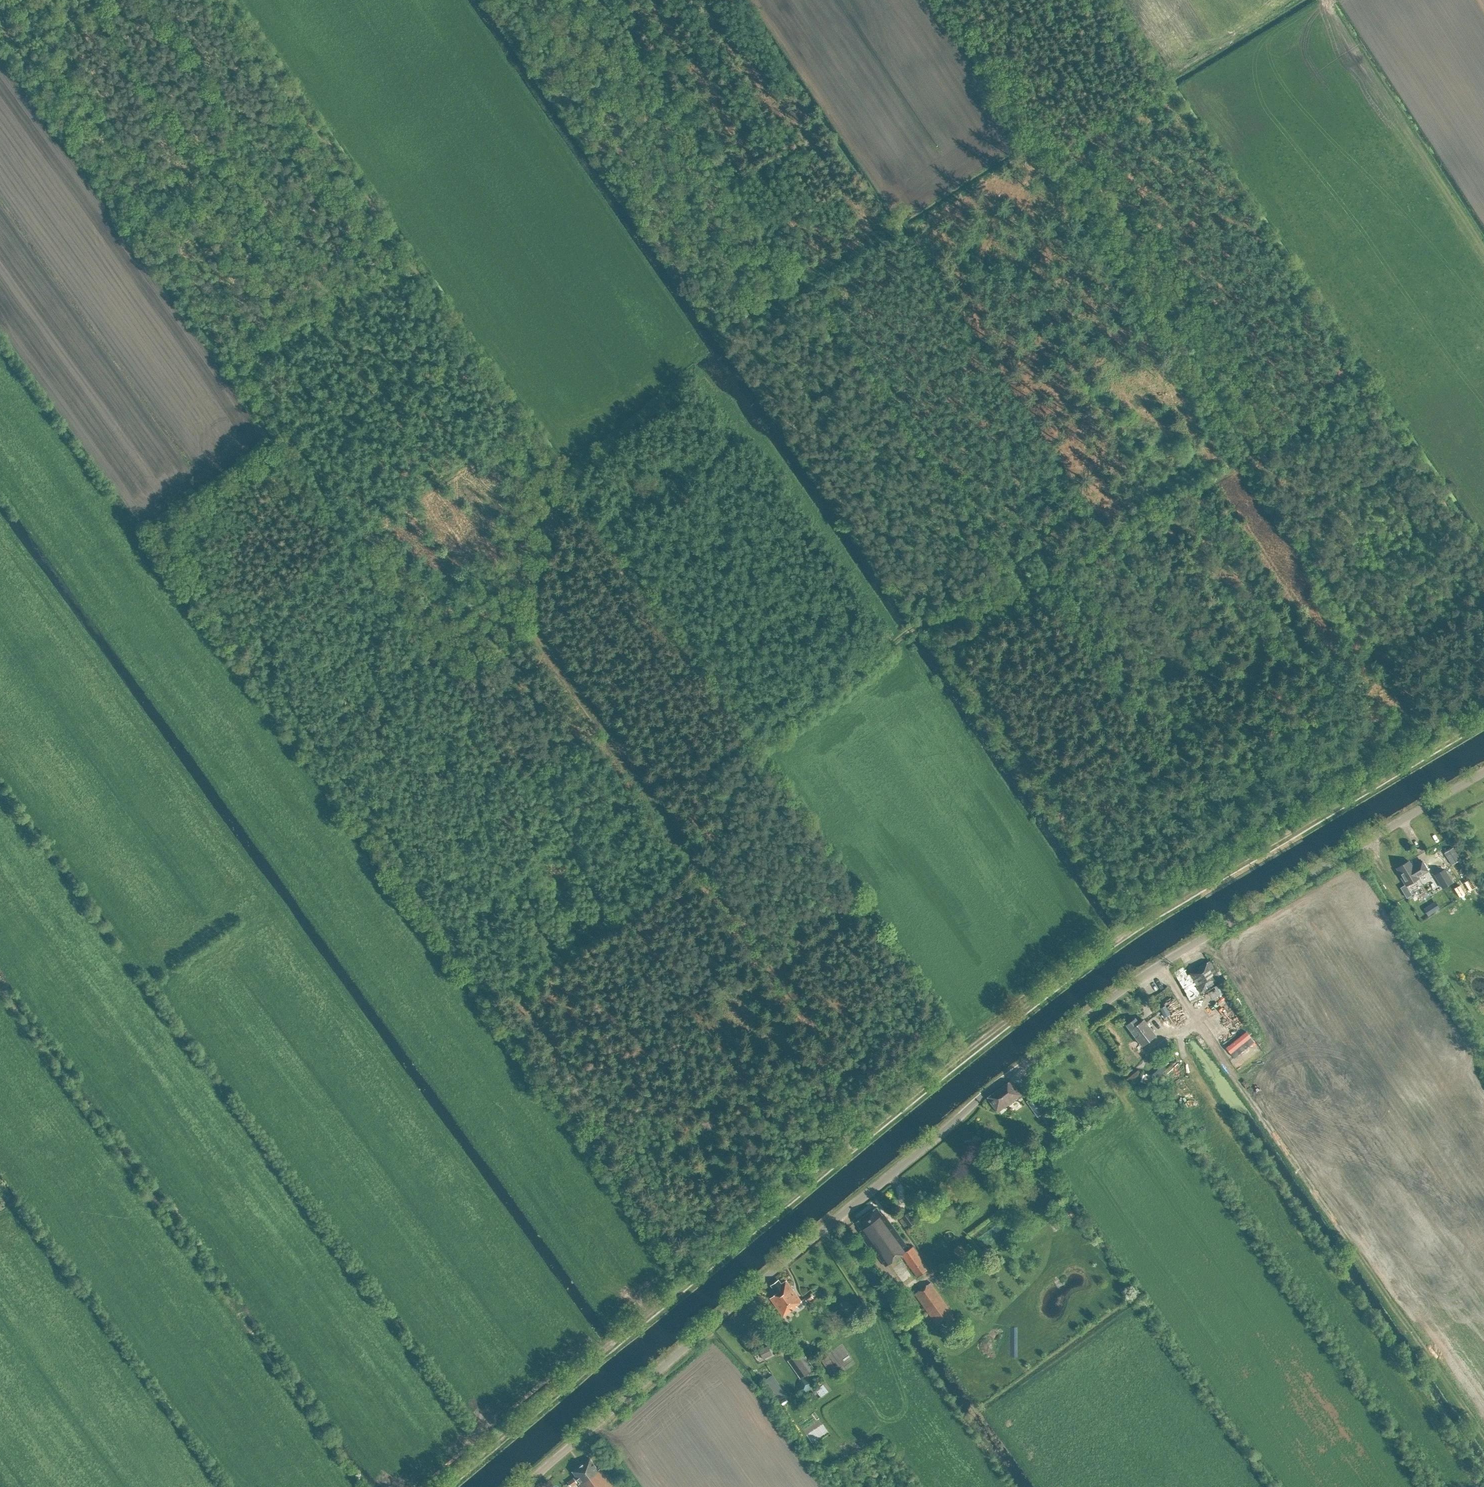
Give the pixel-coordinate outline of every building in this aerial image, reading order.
[(1452,864),(1460,859),(1453,847),(1444,853),(1452,864)] [(1429,871),(1422,859),(1412,865),(1409,860),(1396,868),(1399,873),(1398,874),(1406,886),(1420,877),(1419,877),(1429,871)] [(1442,888),(1453,882),(1445,868),(1434,874),(1442,888)] [(1470,879),(1454,889),(1459,898),(1475,888),(1470,879)] [(1427,914),(1440,907),(1437,902),(1424,910),(1427,914)] [(1207,989),(1221,980),(1209,961),(1188,974),(1200,992),(1206,988),(1207,989)] [(1164,1015),(1169,1012),(1164,1004),(1159,1006),(1164,1015)] [(1144,1020),(1139,1023),(1135,1018),(1126,1025),(1142,1045),(1155,1035),(1144,1020)] [(1234,1058),(1254,1041),(1246,1031),(1225,1047),(1234,1058)] [(1140,1072),(1136,1067),(1124,1076),(1129,1081),(1140,1072)] [(997,1112),(1021,1095),(1010,1080),(987,1097),(997,1112)] [(1040,1114),(1046,1109),(1035,1094),(1029,1098),(1040,1114)] [(881,1215),(876,1207),(856,1221),(861,1230),(860,1231),(885,1267),(901,1255),(917,1278),(929,1270),(912,1247),(909,1249),(883,1214),(881,1215)] [(899,1212),(896,1208),(890,1212),(893,1216),(899,1212)] [(1057,1227),(1074,1215),(1069,1208),(1052,1220),(1057,1227)] [(916,1222),(908,1212),(901,1217),(902,1218),(899,1220),(904,1227),(907,1225),(909,1228),(916,1222)] [(945,1285),(958,1275),(950,1266),(938,1275),(945,1285)] [(781,1284),(778,1280),(771,1285),(777,1293),(770,1298),(783,1316),(796,1306),(796,1305),(801,1301),(786,1280),(781,1284)] [(936,1324),(953,1313),(931,1282),(914,1293),(936,1324)] [(813,1298),(810,1293),(804,1298),(807,1302),(813,1298)] [(859,1316),(852,1305),(844,1310),(851,1321),(859,1316)] [(758,1350),(762,1359),(771,1355),(767,1346),(758,1350)] [(800,1357),(797,1353),(787,1360),(800,1379),(815,1369),(804,1354),(800,1357)] [(828,1354),(822,1358),(833,1376),(840,1372),(828,1354)] [(771,1375),(764,1380),(778,1400),(785,1395),(771,1375)] [(798,1392),(810,1396),(814,1382),(803,1378),(798,1392)] [(825,1383),(815,1390),(820,1397),(830,1389),(825,1383)] [(801,1419),(809,1437),(813,1436),(809,1429),(822,1423),(816,1411),(801,1419)] [(590,1458),(572,1471),(576,1476),(568,1482),(571,1486),(576,1483),(578,1485),(578,1484),(581,1486),(613,1486),(600,1468),(598,1470),(590,1458)]
